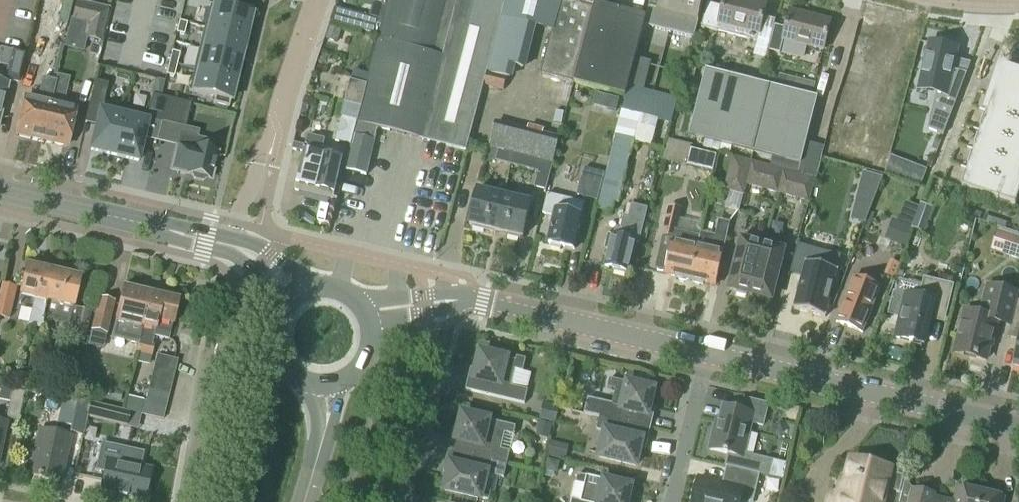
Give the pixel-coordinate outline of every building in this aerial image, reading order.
[(390,8),(382,37),(380,36),(367,87),(369,87),(360,122),(358,121),(354,139),(374,144),(378,129),(467,152),(484,87),(507,3),(496,0),(392,0),(390,8)] [(507,3),(484,87),(504,92),(507,79),(513,81),(516,68),(526,71),(536,28),(552,32),(541,76),(576,85),(596,6),(594,5),(596,0),(508,0),(507,3)] [(644,25),(694,38),(698,25),(704,0),(651,0),(646,19),(645,22),(644,25)] [(701,29),(716,33),(757,43),(759,35),(767,6),(742,0),(725,0),(723,8),(708,4),(701,29)] [(359,30),(359,31),(380,36),(382,37),(390,8),(387,7),(373,3),(369,19),(363,17),(359,30)] [(71,21),(65,48),(82,52),(85,39),(101,43),(108,12),(107,11),(108,9),(96,6),(95,8),(76,4),(71,21)] [(252,10),(237,6),(235,13),(214,7),(209,29),(204,28),(245,38),(252,10)] [(645,22),(646,19),(596,6),(576,85),(625,98),(628,86),(631,76),(644,25),(645,22)] [(775,27),(769,52),(780,55),(783,43),(785,43),(808,49),(823,53),(831,23),(790,12),(786,30),(775,27)] [(179,22),(176,34),(184,36),(186,24),(179,22)] [(240,59),(245,38),(204,28),(199,49),(240,59)] [(340,33),(330,30),(326,41),(336,45),(340,33)] [(28,55),(23,75),(35,77),(43,44),(30,42),(27,54),(28,55)] [(930,45),(919,90),(936,94),(928,131),(944,137),(967,75),(952,71),(955,61),(957,48),(956,45),(944,42),(941,44),(940,47),(930,45)] [(235,80),(240,59),(199,49),(193,70),(235,80)] [(14,53),(7,82),(16,84),(23,55),(14,53)] [(171,53),(168,64),(176,66),(179,54),(171,53)] [(173,78),(176,66),(168,64),(166,76),(173,78)] [(228,109),(235,80),(193,70),(188,92),(214,99),(213,105),(228,109)] [(1005,71),(1005,72),(1009,74),(1004,91),(995,88),(997,84),(995,84),(986,112),(987,113),(962,189),(1015,207),(1018,196),(1018,76),(1005,71)] [(800,166),(817,100),(707,72),(690,138),(800,166)] [(351,83),(367,87),(370,78),(353,74),(351,83)] [(631,76),(628,86),(640,90),(644,90),(646,80),(631,76)] [(56,77),(55,83),(54,87),(66,90),(69,80),(56,77)] [(778,88),(778,90),(812,99),(812,97),(815,85),(803,82),(781,77),(778,88)] [(17,134),(41,140),(54,87),(55,83),(42,80),(37,102),(25,99),(17,134)] [(358,121),(360,122),(369,87),(367,87),(350,83),(342,117),(358,121)] [(628,86),(625,98),(622,112),(597,210),(609,213),(613,211),(615,203),(618,204),(634,144),(651,149),(658,121),(671,124),(678,99),(644,90),(640,90),(628,86)] [(54,87),(41,140),(67,146),(75,112),(55,107),(56,101),(63,103),(66,90),(54,87)] [(160,124),(161,123),(166,99),(152,96),(148,114),(125,109),(114,157),(138,162),(147,121),(160,124)] [(611,98),(607,110),(617,113),(620,100),(611,98)] [(190,105),(166,99),(161,123),(185,129),(190,105)] [(90,100),(84,124),(96,127),(90,151),(114,157),(125,109),(103,104),(90,100)] [(559,140),(560,138),(496,122),(489,148),(499,151),(499,149),(534,159),(553,165),(554,161),(556,162),(561,140),(559,140)] [(180,136),(172,171),(192,175),(194,180),(202,182),(207,179),(210,180),(216,154),(205,152),(207,142),(180,136)] [(296,191),(333,201),(342,161),(331,159),(332,153),(323,151),(325,141),(308,137),(305,147),(294,144),(293,150),(304,153),(298,179),(296,191)] [(366,176),(369,162),(374,144),(354,139),(353,147),(352,147),(346,172),(363,176),(366,176)] [(496,162),(531,171),(534,159),(499,149),(499,151),(496,162)] [(687,167),(713,173),(717,155),(690,149),(687,167)] [(744,196),(746,186),(746,185),(752,163),(733,158),(727,180),(733,182),(730,192),(744,196)] [(534,159),(531,171),(538,173),(534,189),(546,191),(553,165),(534,159)] [(746,185),(746,186),(777,194),(783,172),(752,163),(746,185)] [(921,185),(926,172),(914,167),(909,181),(921,185)] [(597,202),(605,175),(584,169),(577,197),(597,202)] [(783,172),(777,194),(808,202),(814,180),(783,172)] [(863,173),(859,189),(877,194),(882,179),(863,173)] [(470,226),(495,232),(504,196),(478,190),(470,226)] [(584,204),(547,195),(543,214),(552,217),(546,245),(577,251),(584,218),(581,218),(584,204)] [(523,238),(531,203),(504,196),(495,232),(523,238)] [(905,203),(898,222),(912,228),(917,214),(919,208),(905,203)] [(919,208),(917,214),(929,219),(932,209),(920,205),(919,208)] [(638,244),(646,210),(632,207),(628,221),(624,220),(621,232),(616,231),(614,237),(609,236),(606,250),(609,250),(605,268),(629,274),(636,243),(638,244)] [(666,275),(677,278),(679,281),(685,282),(688,281),(691,281),(701,238),(700,238),(677,232),(680,218),(682,210),(670,207),(663,237),(674,240),(666,275)] [(704,284),(716,287),(729,225),(719,222),(716,238),(701,235),(700,238),(701,238),(691,281),(693,282),(693,284),(703,286),(704,284)] [(898,222),(890,241),(905,247),(911,229),(912,228),(898,222)] [(997,231),(990,251),(1018,261),(1018,238),(997,231)] [(748,297),(750,298),(764,241),(744,236),(742,242),(730,290),(737,292),(736,295),(747,298),(748,297)] [(771,301),(783,252),(772,250),(773,243),(764,241),(750,298),(753,298),(752,299),(764,302),(765,299),(771,301)] [(797,245),(790,274),(803,277),(794,310),(825,318),(841,257),(797,245)] [(43,321),(44,321),(54,273),(27,267),(21,294),(34,297),(27,327),(41,330),(43,321)] [(89,312),(73,309),(80,279),(54,273),(44,321),(73,328),(69,343),(81,346),(89,312)] [(880,288),(854,278),(836,323),(863,333),(875,302),(880,288)] [(947,313),(954,286),(924,279),(922,287),(899,281),(896,293),(893,293),(888,314),(900,317),(895,339),(924,346),(933,310),(947,313)] [(965,311),(954,354),(987,362),(996,323),(1011,327),(1012,327),(1018,299),(1018,294),(986,285),(979,315),(965,311)] [(8,320),(15,289),(0,286),(0,288),(0,318),(8,320)] [(122,337),(119,350),(138,354),(151,295),(124,289),(115,323),(130,327),(127,338),(122,337)] [(168,340),(171,327),(172,327),(178,302),(151,295),(138,354),(151,357),(153,344),(152,344),(153,337),(168,340)] [(106,335),(114,302),(99,298),(91,332),(106,335)] [(1012,327),(1011,327),(1008,339),(1018,341),(1018,299),(1012,327)] [(466,391),(525,405),(528,392),(512,388),(515,371),(523,373),(526,361),(517,358),(516,362),(481,354),(475,379),(469,378),(466,391)] [(158,357),(155,368),(175,373),(178,362),(158,357)] [(155,368),(152,380),(172,385),(175,373),(155,368)] [(29,376),(14,373),(11,386),(13,386),(25,389),(29,376)] [(59,373),(54,393),(71,397),(75,377),(59,373)] [(152,380),(149,391),(169,396),(172,385),(152,380)] [(600,418),(651,430),(654,417),(648,416),(654,391),(610,380),(608,389),(616,391),(609,420),(600,418)] [(9,404),(5,420),(19,422),(25,394),(24,394),(25,389),(13,386),(9,404)] [(149,391),(146,403),(166,409),(169,396),(149,391)] [(87,414),(89,404),(63,398),(57,425),(71,428),(69,434),(82,437),(86,418),(87,414)] [(714,433),(710,451),(729,456),(726,468),(769,478),(784,481),(787,466),(773,463),(744,456),(752,424),(763,427),(768,407),(745,401),(742,413),(724,408),(718,432),(718,434),(714,433)] [(163,421),(166,409),(146,403),(146,404),(144,403),(140,415),(163,421)] [(87,414),(86,418),(125,428),(128,413),(89,404),(87,414)] [(559,407),(543,404),(539,421),(555,424),(559,407)] [(452,439),(448,452),(507,466),(510,453),(502,451),(505,435),(514,437),(516,428),(463,415),(457,440),(452,439)] [(648,444),(651,430),(600,418),(597,431),(606,434),(600,459),(636,467),(642,442),(648,444)] [(553,426),(540,422),(536,438),(549,441),(553,426)] [(69,439),(40,432),(31,477),(60,483),(69,439)] [(548,456),(565,460),(568,447),(551,443),(548,456)] [(98,458),(96,471),(103,473),(99,492),(144,501),(147,486),(143,485),(146,469),(139,467),(142,454),(125,450),(125,453),(122,452),(120,463),(98,458)] [(504,479),(507,466),(448,452),(445,465),(451,467),(445,491),(489,501),(492,493),(484,491),(487,475),(504,479)] [(561,462),(548,459),(544,472),(558,475),(561,462)] [(830,501),(886,501),(888,492),(900,495),(904,477),(893,474),(852,465),(844,498),(831,497),(830,501)] [(754,501),(760,476),(727,468),(723,485),(699,479),(693,501),(753,501),(754,501)] [(631,488),(578,476),(576,484),(585,486),(581,501),(628,501),(631,488)] [(983,495),(960,489),(957,499),(955,499),(954,501),(981,501),(983,495)] [(935,496),(913,491),(911,501),(948,501),(934,498),(935,496)]
